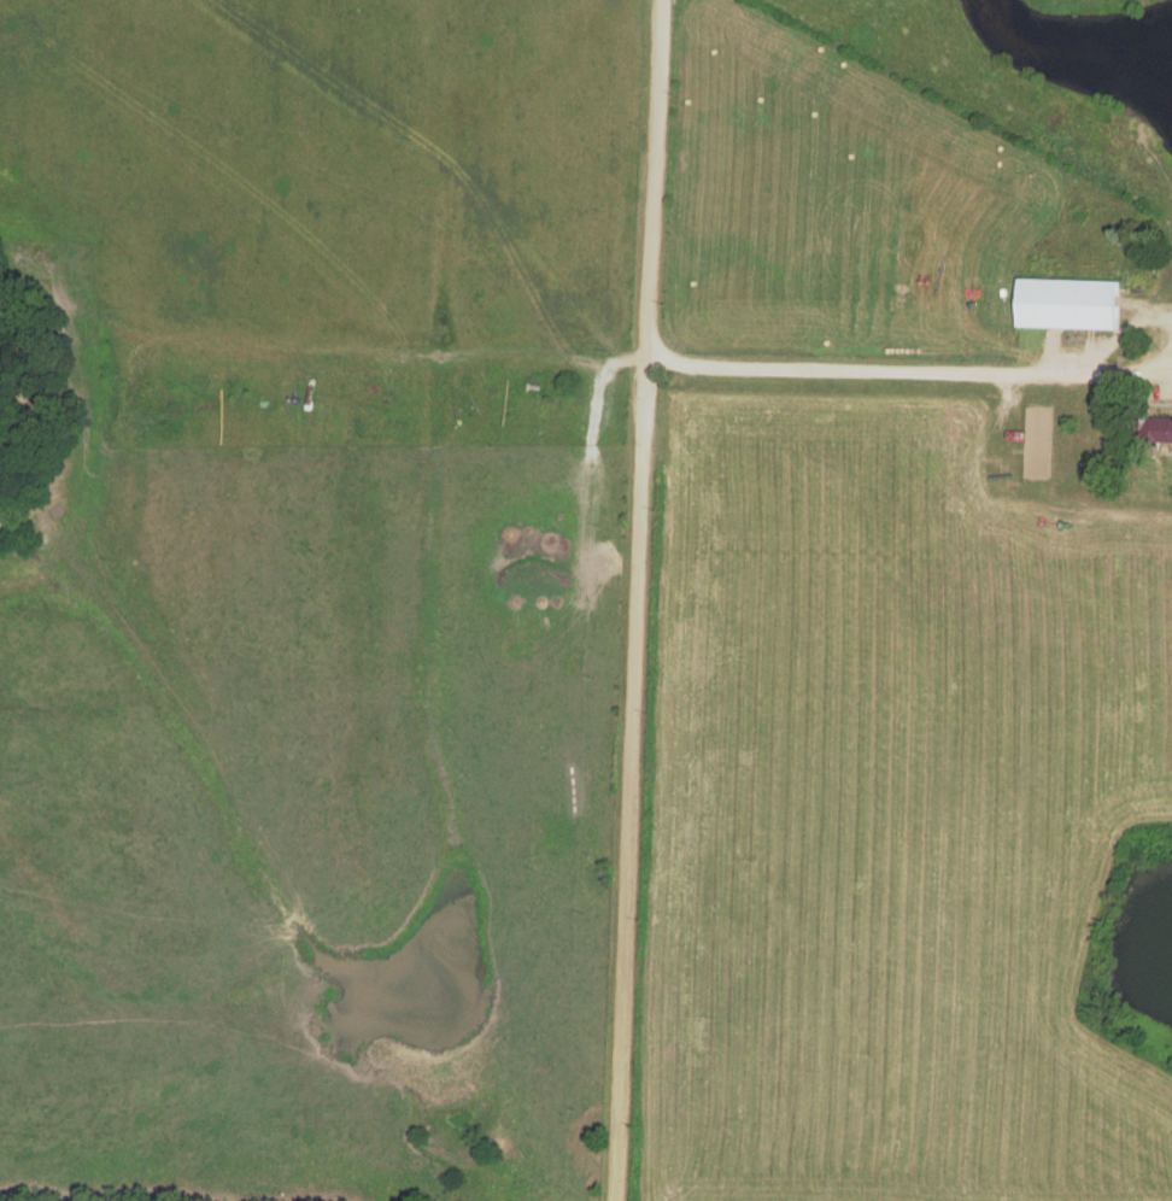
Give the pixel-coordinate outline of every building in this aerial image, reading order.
[(1021,279),(1020,328),(1122,329),(1123,281),(1021,279)] [(1147,418),(1146,444),(1171,445),(1171,419),(1147,418)]
